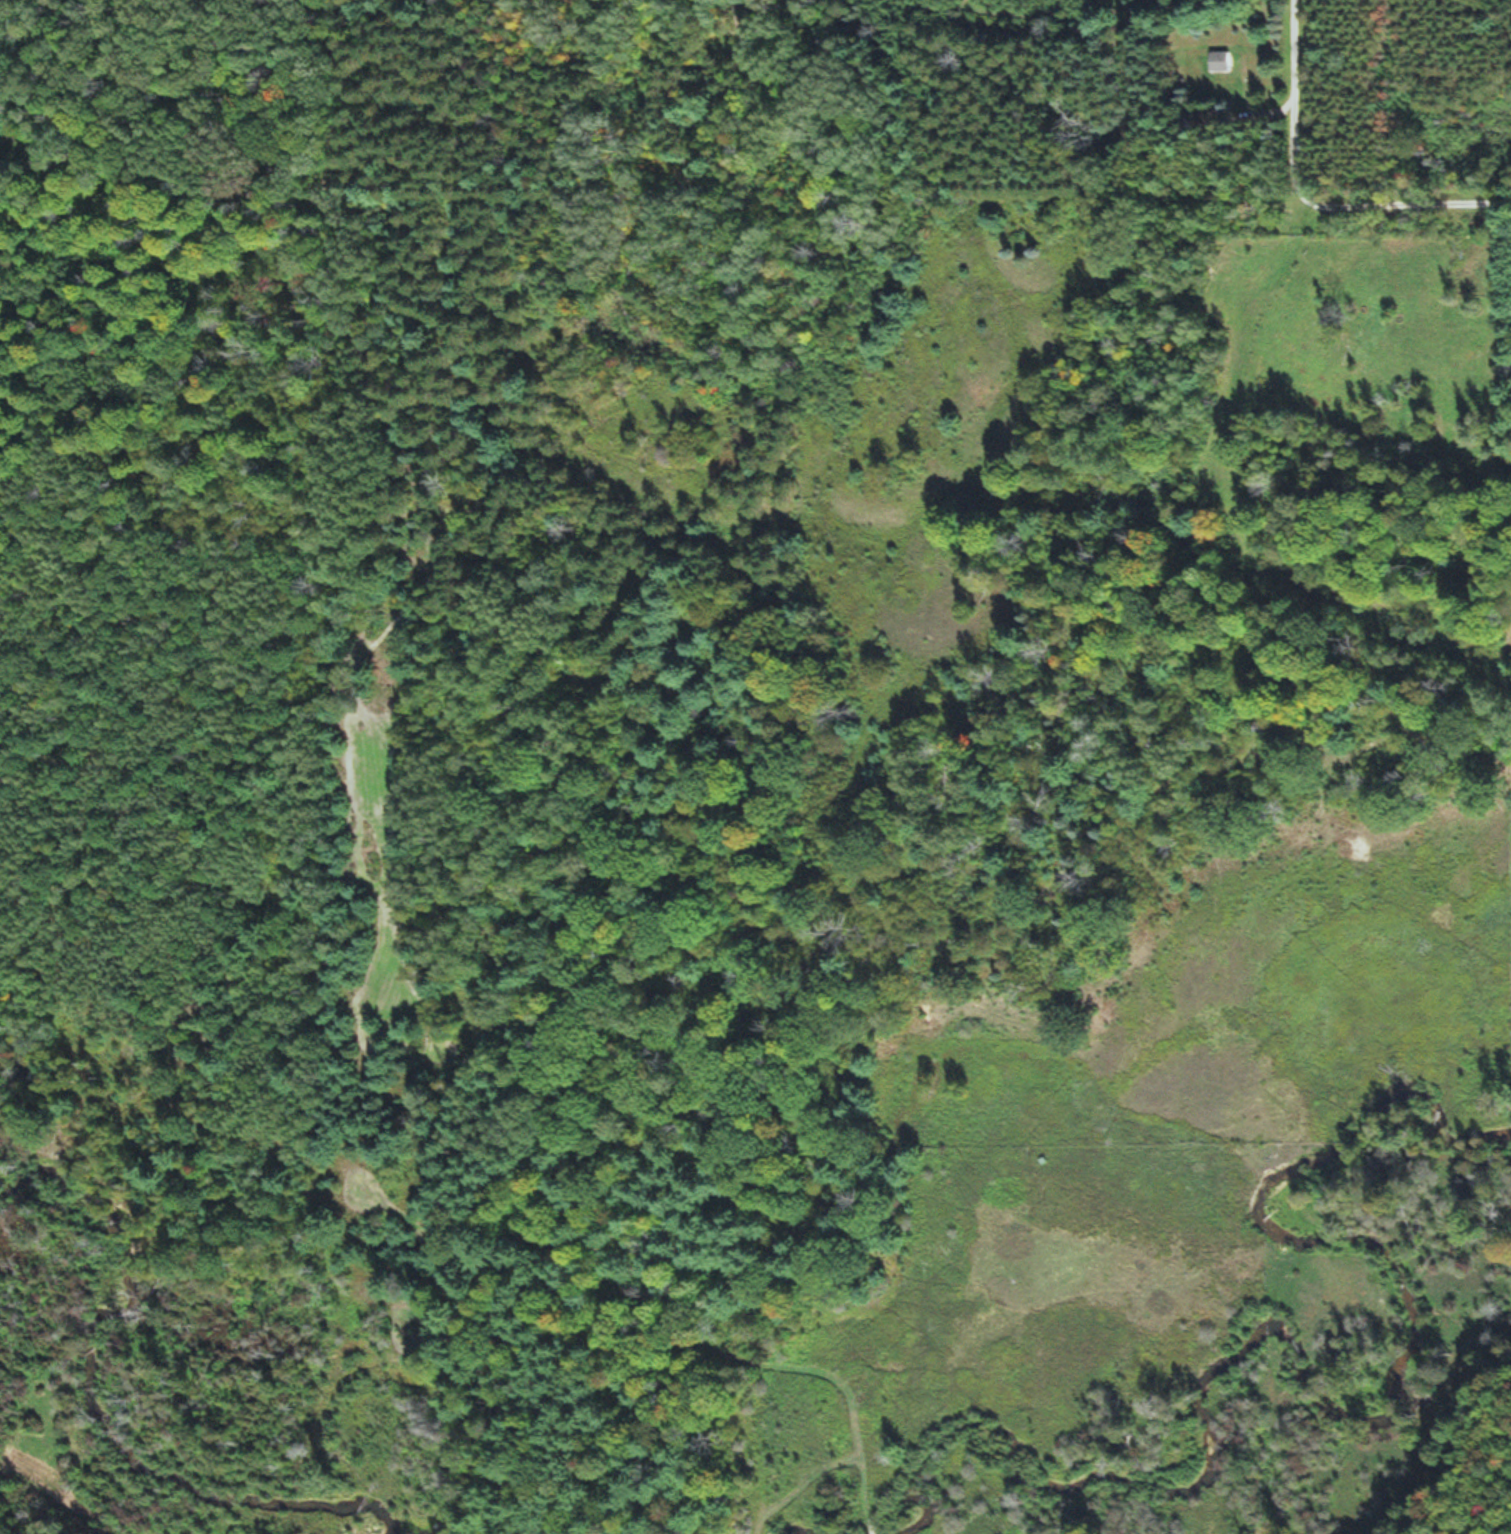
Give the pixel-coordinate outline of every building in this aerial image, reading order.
[(1227,71),(1227,50),(1208,50),(1208,71),(1227,71)]
